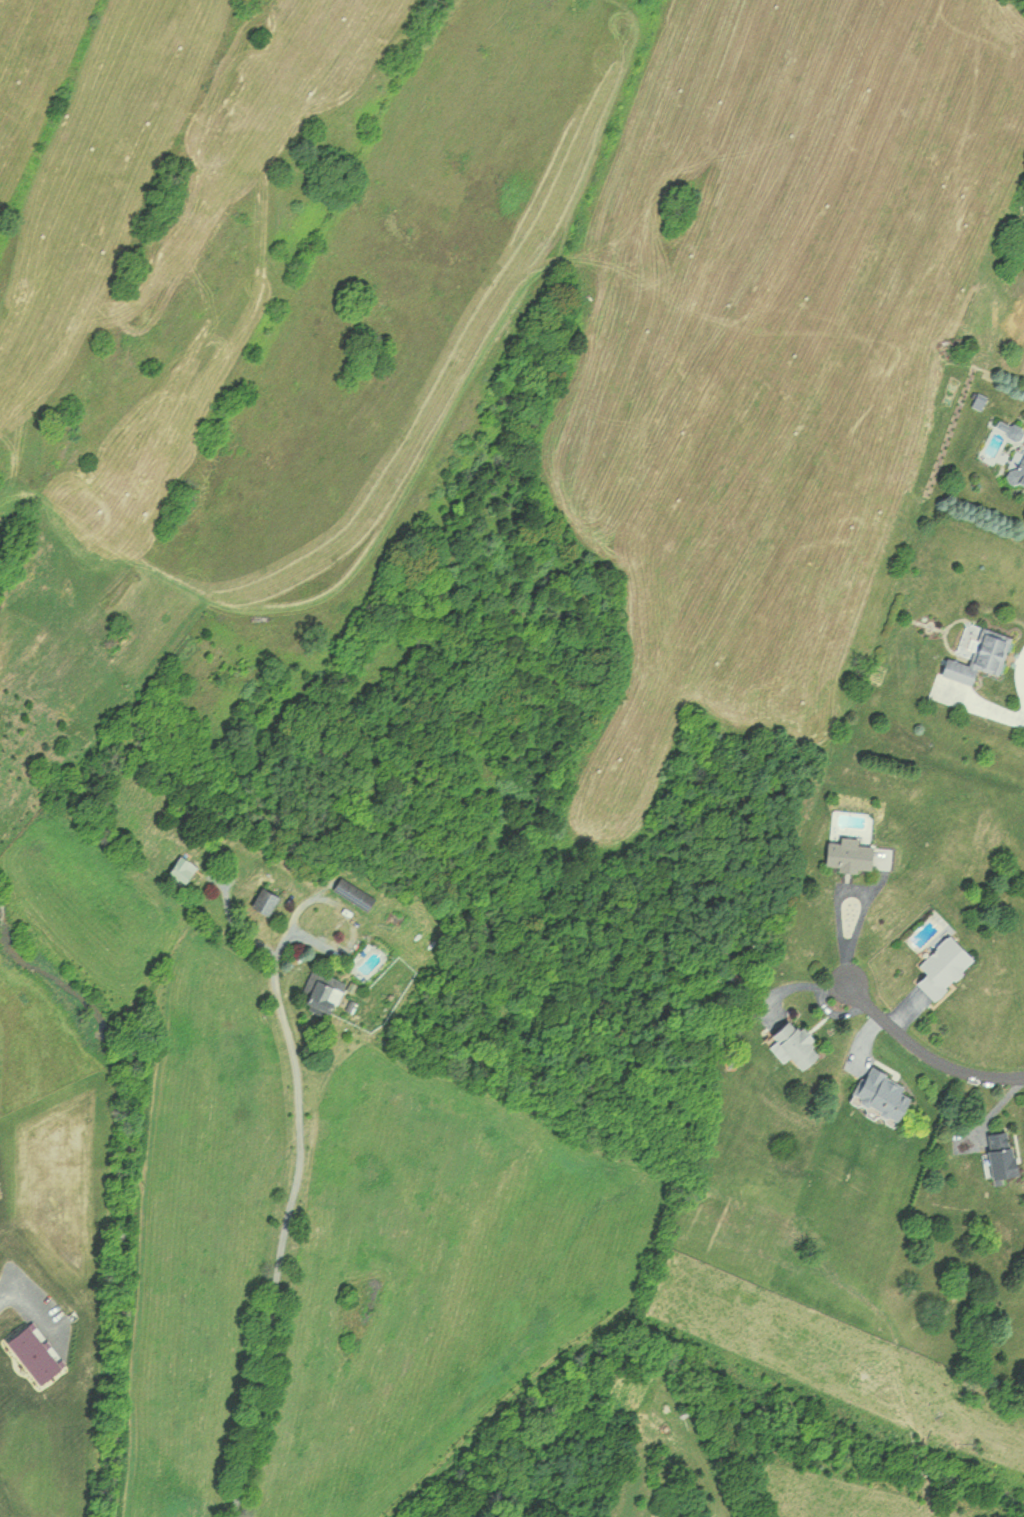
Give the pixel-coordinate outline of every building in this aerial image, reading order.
[(1006,478),(1023,486),(1023,442),(1006,478)] [(999,675),(1011,635),(967,623),(956,659),(944,656),(939,675),(972,685),(977,668),(999,675)] [(858,837),(838,836),(838,841),(825,841),(823,867),(870,870),(871,845),(858,844),(858,837)] [(168,870),(187,883),(198,867),(179,854),(168,870)] [(332,887),(365,911),(374,899),(341,875),(332,887)] [(266,916),(279,898),(269,891),(256,909),(266,916)] [(972,959),(946,935),(917,965),(924,971),(914,982),(933,1000),(972,959)] [(302,1002),(331,1015),(341,991),(313,978),(302,1002)] [(819,1055),(794,1015),(769,1030),(795,1071),(819,1055)] [(891,1123),(911,1092),(868,1066),(848,1097),(891,1123)] [(990,1183),(1002,1182),(1002,1175),(1013,1174),(1007,1130),(983,1133),(990,1183)]
